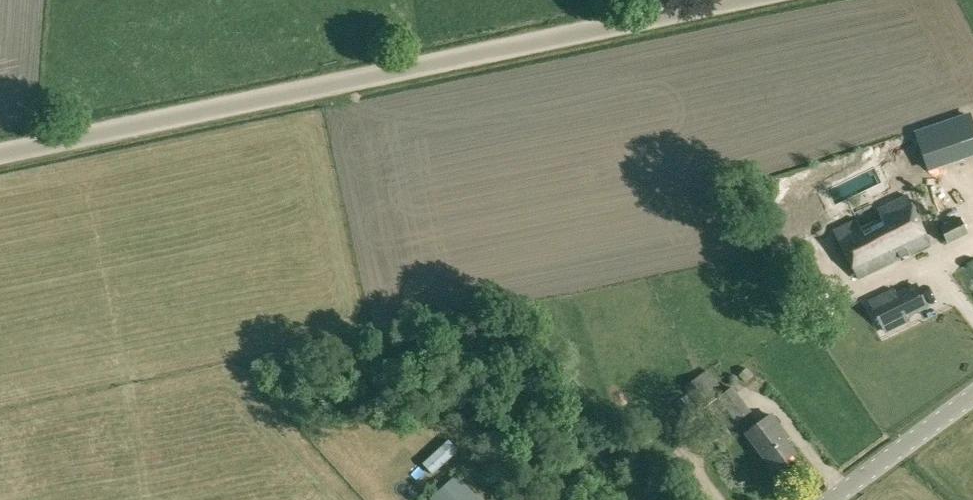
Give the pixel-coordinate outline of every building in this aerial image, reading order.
[(961,114),(915,130),(929,167),(972,150),(972,146),(961,114)] [(930,244),(906,194),(877,208),(871,195),(850,205),(857,218),(834,229),(858,279),(930,244)] [(969,233),(960,216),(940,226),(948,244),(969,233)] [(871,302),(886,331),(908,320),(907,318),(927,307),(916,283),(895,293),(894,290),(871,302)] [(718,397),(725,391),(708,368),(685,386),(702,410),(718,397)] [(725,391),(718,397),(737,423),(752,411),(733,385),(725,391)] [(699,410),(688,393),(676,404),(688,419),(699,410)] [(771,413),(745,432),(773,469),(796,452),(786,439),(789,437),(771,413)] [(641,428),(631,436),(641,449),(651,441),(641,428)] [(495,499),(535,499),(536,499),(513,471),(488,492),(495,499)] [(457,475),(430,499),(431,499),(479,499),(457,475)]
